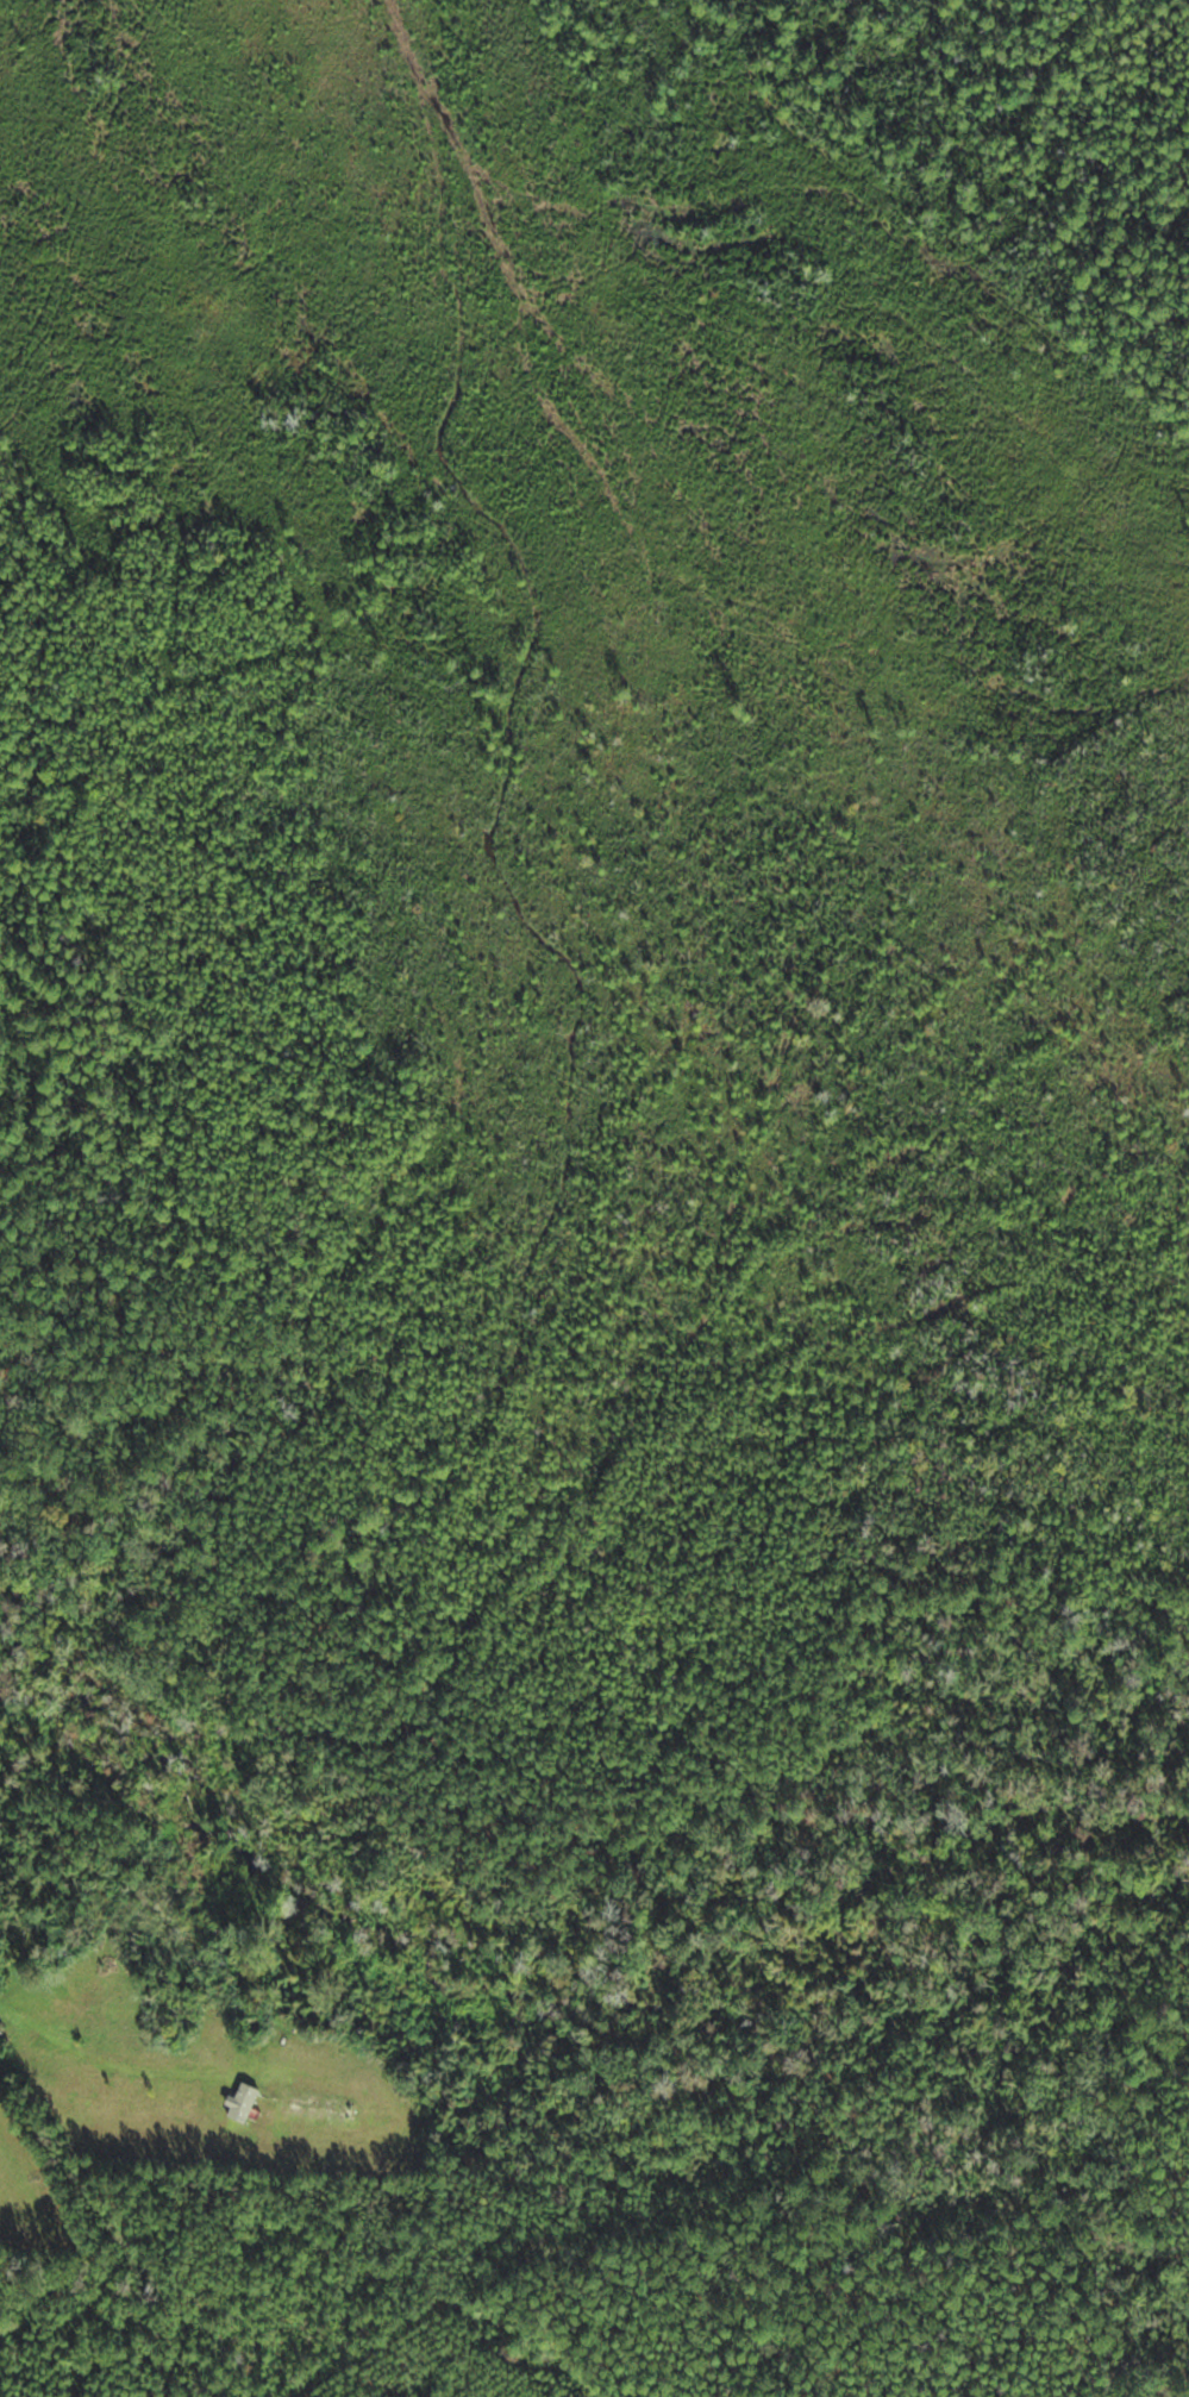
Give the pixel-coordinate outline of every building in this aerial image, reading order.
[(267,2090),(247,2081),(232,2115),(252,2124),(267,2090)]
